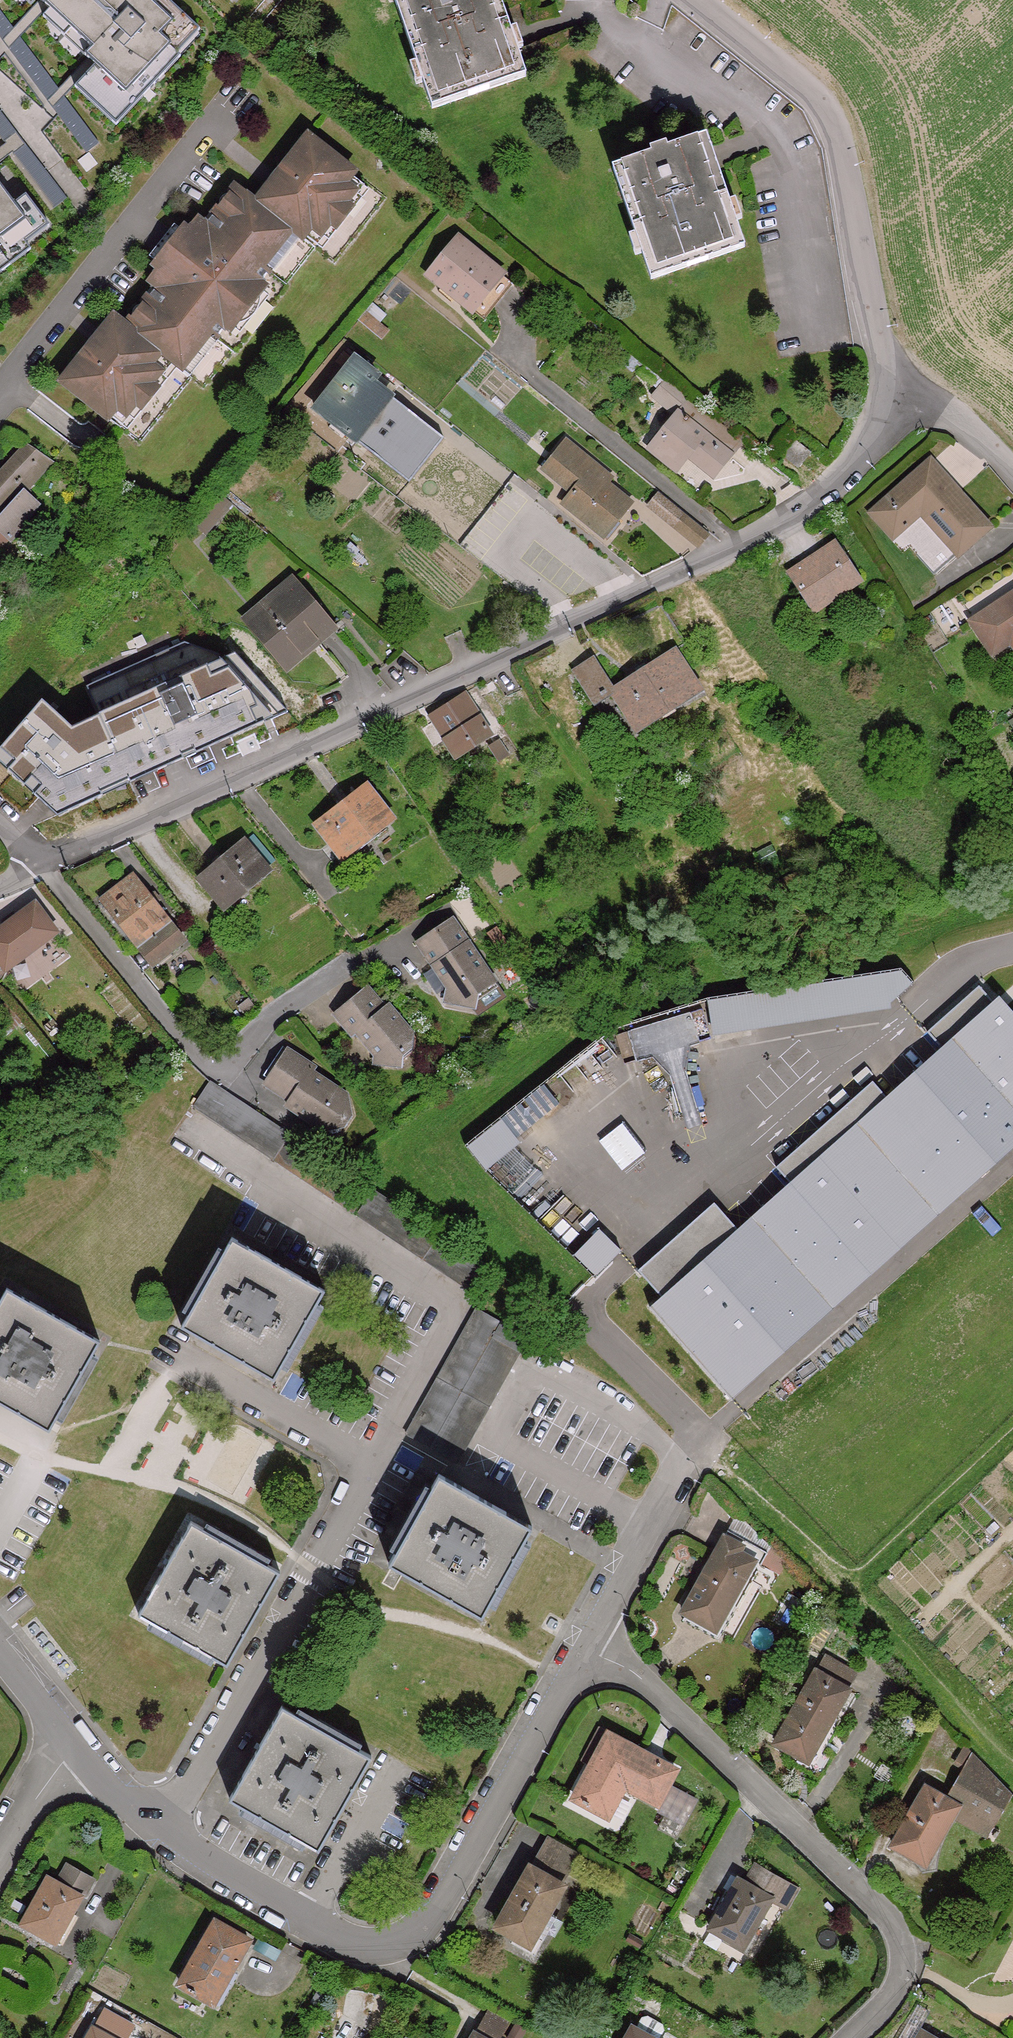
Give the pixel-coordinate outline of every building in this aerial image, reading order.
[(39,0),(31,0),(28,3),(0,32),(0,38),(6,46),(40,15),(47,8),(39,0)] [(47,8),(88,47),(82,54),(92,64),(82,75),(112,104),(130,85),(140,95),(162,73),(152,63),(190,24),(165,0),(39,0),(47,8)] [(437,98),(531,68),(509,0),(407,0),(437,98)] [(40,15),(82,54),(88,47),(47,8),(40,15)] [(9,23),(0,11),(0,32),(9,23)] [(152,63),(162,73),(176,56),(173,53),(196,30),(190,24),(152,63)] [(54,86),(17,36),(6,46),(43,97),(54,86)] [(92,64),(84,56),(54,86),(43,97),(49,106),(60,95),(71,86),(92,64)] [(112,125),(140,95),(130,85),(112,104),(82,75),(71,86),(112,125)] [(93,140),(60,95),(49,106),(81,149),(93,140)] [(654,145),(655,150),(618,162),(652,272),(745,244),(746,243),(709,132),(672,144),(671,140),(654,145)] [(84,352),(63,379),(108,415),(110,412),(119,400),(124,404),(129,408),(157,373),(155,371),(147,365),(159,350),(168,357),(177,364),(182,368),(210,332),(216,336),(225,324),(229,328),(264,284),(261,281),(269,269),(264,264),(294,229),(300,234),(302,236),(304,234),(314,221),(324,229),(351,195),(342,187),(352,174),(353,172),(308,135),(287,162),(288,164),(279,176),(270,187),(268,185),(258,200),(236,184),(206,223),(199,218),(189,230),(184,226),(155,264),(160,268),(150,280),(157,285),(126,324),(114,315),(93,341),(95,343),(86,354),(84,352)] [(304,234),(322,247),(369,188),(352,174),(342,187),(351,195),(324,229),(314,221),(304,234)] [(39,217),(21,192),(9,201),(0,189),(0,245),(39,217)] [(5,262),(25,247),(20,241),(44,224),(39,217),(0,245),(0,256),(5,262)] [(269,269),(271,270),(300,234),(294,229),(264,264),(269,269)] [(499,274),(457,241),(429,275),(483,317),(510,284),(510,283),(499,274)] [(182,368),(190,374),(218,339),(216,336),(210,332),(182,368)] [(177,364),(168,357),(159,350),(147,365),(155,371),(157,373),(129,408),(124,404),(119,400),(110,412),(113,415),(128,427),(177,364)] [(379,376),(357,359),(318,409),(357,439),(362,433),(411,470),(436,437),(388,400),(391,396),(373,382),(379,376)] [(673,408),(684,393),(660,374),(649,389),(673,408)] [(721,422),(684,393),(673,408),(646,442),(670,461),(681,449),(706,469),(723,448),(709,436),(721,422)] [(709,436),(723,448),(735,433),(721,422),(709,436)] [(802,448),(785,435),(775,447),(791,461),(802,448)] [(590,470),(595,464),(566,441),(545,468),(573,491),(563,503),(590,525),(602,509),(616,520),(630,501),(605,482),(590,470)] [(13,459),(0,473),(0,505),(10,494),(16,500),(0,518),(0,532),(10,541),(39,504),(25,492),(52,463),(27,446),(15,460),(13,459)] [(590,470),(605,482),(610,476),(595,464),(590,470)] [(932,525),(945,539),(921,560),(938,579),(990,533),(961,499),(956,503),(948,494),(953,489),(933,467),(929,471),(878,516),(896,538),(899,535),(911,525),(930,509),(939,519),(932,525)] [(602,509),(590,525),(603,535),(605,535),(616,520),(602,509)] [(684,515),(682,515),(674,526),(698,546),(707,534),(684,515)] [(0,551),(10,541),(0,532),(0,551)] [(856,574),(830,539),(788,568),(814,604),(856,574)] [(295,587),(251,622),(251,624),(288,668),(290,668),(333,633),(295,587)] [(976,626),(996,655),(1012,644),(1012,645),(1012,601),(976,626)] [(279,705),(235,654),(219,662),(216,656),(183,644),(86,687),(99,716),(71,729),(40,700),(0,748),(0,749),(14,763),(7,771),(24,787),(31,779),(40,788),(34,795),(57,816),(102,796),(97,787),(124,774),(129,784),(264,723),(260,713),(279,705)] [(617,689),(612,692),(639,731),(696,695),(670,655),(617,689)] [(599,700),(612,692),(617,689),(597,657),(579,668),(599,700)] [(452,736),(446,739),(446,741),(457,757),(458,757),(489,738),(463,697),(437,711),(452,736)] [(260,713),(264,723),(286,714),(279,705),(260,713)] [(506,760),(498,745),(489,751),(497,765),(499,764),(506,760)] [(14,763),(0,749),(0,765),(7,771),(14,763)] [(97,787),(102,796),(129,784),(124,774),(97,787)] [(31,779),(24,787),(34,795),(40,788),(31,779)] [(392,818),(368,787),(317,826),(341,857),(368,836),(373,841),(388,829),(384,825),(392,818)] [(236,852),(260,881),(272,871),(248,842),(236,852)] [(260,881),(236,852),(204,878),(227,907),(260,881)] [(135,877),(103,901),(104,903),(154,963),(184,940),(135,877)] [(0,932),(0,984),(2,982),(4,971),(4,970),(53,934),(33,907),(0,932)] [(451,986),(486,965),(453,916),(420,940),(450,985),(451,986)] [(486,965),(451,986),(449,1001),(474,1004),(479,1010),(505,992),(486,965)] [(901,969),(706,999),(713,1035),(892,1008),(892,1001),(913,983),(901,969)] [(360,1031),(376,1053),(375,1063),(398,1066),(400,1054),(408,1047),(409,1046),(411,1033),(391,1006),(387,1010),(371,988),(339,1013),(355,1035),(360,1031)] [(757,1225),(819,1297),(1012,1127),(1012,1110),(1012,1109),(1012,1029),(977,988),(925,1033),(947,1058),(894,1106),(872,1081),(775,1166),(796,1190),(757,1225)] [(264,1083),(289,1101),(286,1106),(321,1131),(339,1128),(348,1116),(346,1096),(312,1072),(315,1068),(289,1049),(264,1083)] [(238,1097),(218,1082),(202,1106),(356,1219),(357,1218),(374,1194),(341,1171),(265,1117),(238,1097)] [(466,1143),(484,1167),(520,1140),(501,1115),(466,1143)] [(459,1255),(378,1197),(361,1224),(475,1303),(493,1280),(459,1255)] [(656,1312),(719,1384),(807,1308),(745,1237),(713,1201),(637,1268),(668,1302),(656,1312)] [(757,1225),(745,1237),(807,1308),(819,1297),(757,1225)] [(621,1251),(599,1230),(572,1257),(594,1278),(621,1251)] [(182,1332),(208,1348),(210,1349),(219,1334),(248,1349),(239,1366),(242,1368),(271,1383),(320,1298),(230,1247),(229,1247),(182,1332)] [(7,1380),(34,1394),(26,1409),(29,1410),(58,1425),(108,1340),(18,1288),(0,1319),(0,1393),(7,1380)] [(470,1321),(403,1439),(403,1441),(454,1472),(523,1350),(523,1348),(471,1320),(470,1321)] [(210,1349),(208,1348),(204,1356),(237,1375),(242,1368),(239,1366),(248,1349),(219,1334),(210,1349)] [(24,1420),(29,1410),(26,1409),(34,1394),(7,1380),(0,1393),(0,1406),(24,1420)] [(523,1534),(433,1483),(384,1568),(474,1619),(523,1534)] [(188,1525),(138,1615),(139,1616),(223,1662),(274,1574),(188,1525)] [(756,1566),(716,1545),(676,1619),(709,1637),(736,1589),(738,1589),(743,1591),(756,1566)] [(865,1654),(835,1637),(784,1722),(817,1742),(860,1671),(857,1668),(864,1655),(865,1654)] [(278,1707),(227,1796),(227,1797),(312,1846),(313,1846),(364,1756),(278,1707)] [(580,1779),(584,1782),(572,1800),(603,1817),(621,1785),(639,1794),(637,1798),(655,1808),(674,1774),(607,1739),(591,1768),(587,1766),(580,1779)] [(957,1807),(990,1825),(1009,1793),(972,1755),(944,1800),(923,1789),(889,1846),(922,1864),(950,1819),(957,1807)] [(957,1807),(950,1819),(982,1837),(990,1825),(957,1807)] [(527,1869),(561,1886),(578,1855),(545,1837),(527,1869)] [(58,1883),(47,1877),(22,1923),(54,1941),(79,1896),(81,1897),(91,1880),(67,1866),(58,1883)] [(709,1927),(742,1946),(769,1899),(783,1906),(792,1890),(792,1889),(753,1867),(743,1883),(737,1880),(709,1927)] [(561,1886),(527,1869),(494,1927),(528,1945),(561,1886)] [(191,1959),(194,1961),(182,1982),(216,2001),(253,1938),(218,1920),(202,1948),(198,1946),(191,1959)] [(484,2037),(496,2037),(507,2019),(487,2008),(473,2032),(484,2037)] [(631,2023),(622,2037),(657,2037),(631,2023)] [(95,2027),(89,2037),(115,2037),(95,2027)] [(916,2028),(910,2037),(933,2037),(916,2028)]
